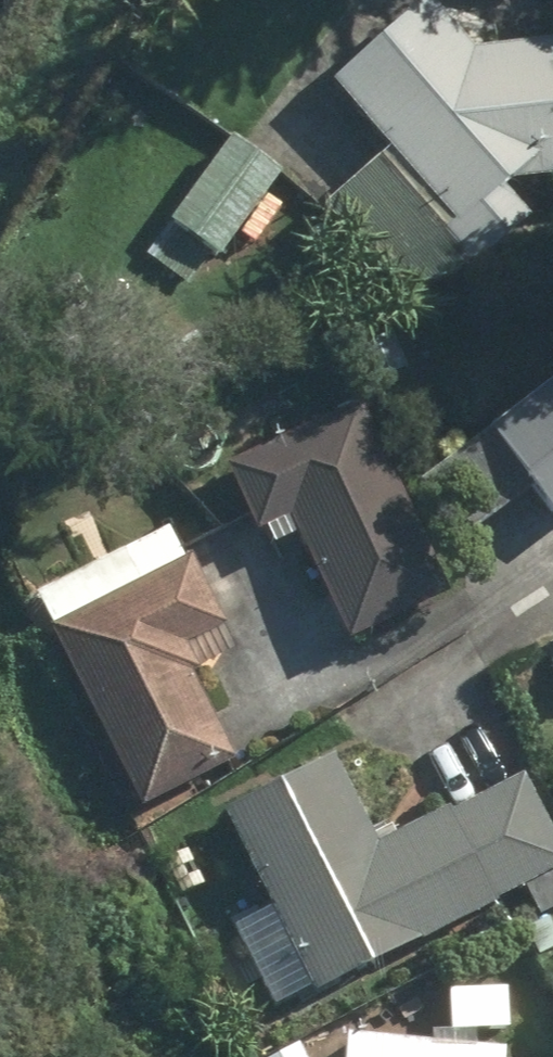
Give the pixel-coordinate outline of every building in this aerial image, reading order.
[(334,82),(392,154),(332,203),(411,301),(469,254),(477,264),(538,214),(506,174),(552,169),(552,46),(471,54),(430,4),(334,82)] [(289,173),(240,134),(175,217),(224,256),(289,173)] [(493,431),(552,510),(552,386),(493,431)] [(372,413),(237,465),(262,530),(310,511),(339,586),(426,552),(372,413)] [(171,519),(30,599),(149,810),(243,757),(194,670),(241,643),(171,519)] [(230,807),(275,895),(227,920),(274,1011),(522,882),(515,869),(552,850),(552,847),(546,833),(552,830),(552,821),(528,772),(382,848),(333,754),(230,807)] [(345,1036),(344,1056),(512,1056),(513,1046),(345,1036)] [(267,1056),(313,1056),(304,1039),(267,1056)]
